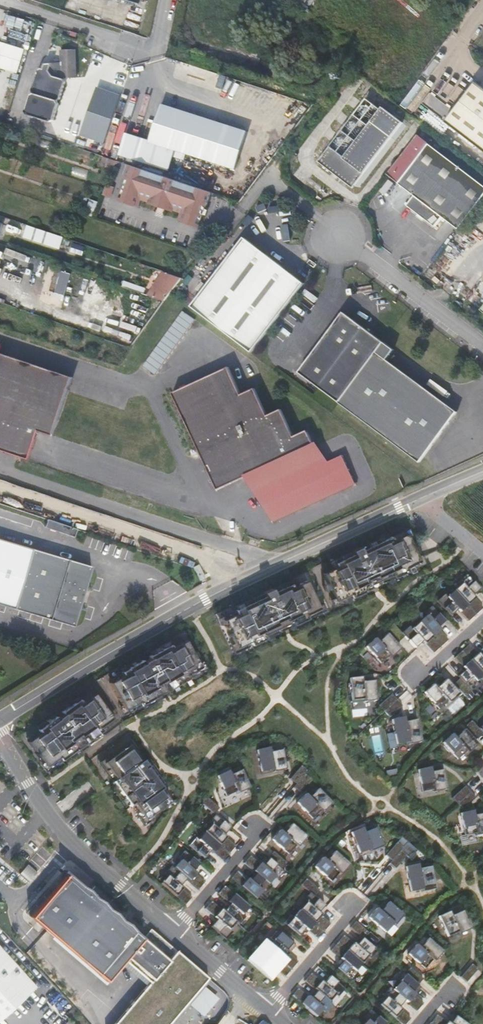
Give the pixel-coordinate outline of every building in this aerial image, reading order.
[(25,47),(1,40),(0,44),(0,66),(18,72),(25,47)] [(61,78),(76,78),(75,50),(61,50),(61,63),(44,64),(43,69),(41,68),(38,70),(31,91),(33,93),(30,95),(25,112),(26,115),(51,122),(54,120),(59,104),(57,101),(60,99),(65,83),(64,79),(61,78)] [(478,83),(447,122),(482,150),(482,87),(478,83)] [(96,86),(82,136),(108,143),(112,128),(122,93),(96,86)] [(366,96),(317,161),(351,187),(400,123),(366,96)] [(165,102),(160,118),(158,123),(153,138),(130,130),(122,153),(173,169),(180,147),(189,150),(186,157),(199,162),(202,154),(237,166),(247,135),(260,139),(264,127),(261,120),(217,106),(213,117),(165,102)] [(458,228),(482,195),(482,183),(429,141),(417,132),(403,150),(387,172),(398,181),(413,193),(405,203),(433,224),(442,215),(458,228)] [(119,166),(121,161),(104,156),(100,166),(113,171),(115,164),(119,166)] [(206,207),(211,193),(131,166),(126,180),(129,181),(122,201),(137,206),(140,196),(159,202),(158,206),(166,209),(167,205),(186,211),(182,221),(197,226),(203,206),(206,207)] [(129,181),(126,180),(119,200),(122,201),(129,181)] [(103,195),(110,197),(113,187),(106,184),(103,195)] [(140,196),(137,206),(140,207),(142,201),(158,206),(159,202),(140,196)] [(85,214),(93,217),(99,202),(90,199),(85,214)] [(167,205),(166,209),(181,214),(179,220),(182,221),(186,211),(167,205)] [(203,206),(197,226),(200,227),(206,207),(203,206)] [(63,238),(27,225),(23,238),(60,250),(63,238)] [(296,291),(303,282),(244,236),(190,304),(250,350),(262,335),(280,312),(282,309),(284,306),(296,291)] [(71,251),(82,255),(85,248),(73,244),(71,251)] [(55,293),(64,296),(71,274),(62,272),(55,293)] [(165,301),(182,279),(163,272),(147,295),(165,301)] [(122,286),(144,294),(146,288),(124,281),(122,286)] [(195,320),(183,311),(143,366),(155,375),(195,320)] [(381,340),(340,311),(296,371),(336,401),(381,340)] [(381,340),(336,401),(418,461),(453,410),(382,357),(390,347),(381,340)] [(28,462),(37,435),(52,439),(71,380),(0,356),(0,452),(28,462)] [(216,493),(249,479),(312,449),(304,432),(292,437),(279,410),(266,417),(254,390),(239,397),(227,370),(172,395),(193,442),(216,493)] [(312,449),(249,479),(256,495),(319,467),(312,449)] [(319,467),(256,495),(270,526),(354,487),(340,457),(319,467)] [(68,526),(47,519),(44,527),(65,534),(68,526)] [(77,529),(68,526),(65,534),(74,537),(77,529)] [(336,567),(321,573),(334,601),(349,595),(350,598),(365,591),(363,588),(390,575),(392,578),(407,572),(405,568),(419,561),(405,534),(391,540),(390,537),(360,551),(358,547),(350,551),(352,555),(334,563),(336,567)] [(90,566),(31,546),(11,606),(70,625),(90,566)] [(480,589),(466,574),(458,581),(461,584),(454,590),(476,614),(482,608),(475,599),(472,596),(480,589)] [(390,575),(363,588),(365,591),(392,578),(390,575)] [(235,614),(222,620),(235,648),(249,642),(250,645),(265,638),(263,635),(291,622),(292,626),(307,619),(305,615),(319,609),(305,581),(292,588),(290,584),(272,592),(270,589),(262,592),(264,596),(234,610),(235,614)] [(454,590),(446,597),(444,594),(436,601),(450,617),(457,610),(459,613),(460,612),(468,621),(476,614),(454,590)] [(444,622),(431,606),(423,613),(426,616),(419,623),(440,646),(448,640),(437,628),(444,622)] [(419,623),(411,629),(409,626),(401,633),(404,637),(415,648),(422,642),(433,653),(440,646),(419,623)] [(393,624),(386,629),(398,642),(404,637),(401,633),(393,624)] [(374,639),(365,647),(380,664),(389,656),(390,658),(400,649),(387,634),(386,635),(383,632),(378,637),(381,639),(378,642),(374,639)] [(169,644),(162,649),(142,660),(143,661),(137,665),(136,663),(121,672),(123,675),(109,683),(124,710),(138,702),(140,705),(188,678),(186,675),(200,667),(185,640),(171,648),(169,644)] [(469,644),(462,651),(482,674),(482,653),(480,656),(478,653),(477,653),(469,644)] [(454,658),(465,670),(458,676),(459,678),(471,691),(479,684),(476,682),(482,675),(482,674),(462,651),(454,658)] [(201,661),(197,662),(200,667),(186,675),(188,678),(205,669),(201,661)] [(361,677),(349,679),(351,701),(363,700),(363,702),(376,701),(374,681),(373,681),(373,677),(366,678),(366,682),(362,682),(361,677)] [(436,688),(433,684),(424,693),(434,704),(439,710),(447,702),(449,704),(459,695),(445,679),(445,680),(442,678),(437,682),(439,685),(436,688)] [(471,691),(459,678),(453,684),(465,697),(471,691)] [(181,682),(140,705),(142,709),(183,686),(181,682)] [(48,722),(34,732),(36,735),(24,744),(42,769),(58,758),(60,761),(63,759),(77,748),(80,746),(95,735),(102,730),(99,727),(112,718),(94,693),(81,702),(79,699),(54,718),(55,719),(49,724),(48,722)] [(391,694),(378,706),(384,712),(396,700),(391,694)] [(396,700),(384,712),(389,718),(402,706),(396,700)] [(403,717),(391,720),(396,745),(408,743),(408,745),(421,742),(417,719),(416,720),(415,716),(408,718),(409,721),(404,722),(403,717)] [(478,729),(471,721),(465,726),(476,739),(482,733),(478,729)] [(451,734),(442,743),(452,754),(457,759),(466,752),(468,753),(477,745),(464,730),(463,731),(460,728),(455,732),(458,735),(455,738),(451,734)] [(95,735),(80,746),(82,749),(97,738),(95,735)] [(139,763),(128,747),(102,765),(114,782),(112,783),(129,807),(132,805),(144,822),(169,803),(158,787),(161,785),(159,782),(148,767),(145,769),(140,763),(139,763)] [(77,748),(63,759),(65,762),(80,751),(77,748)] [(268,748),(256,750),(260,773),(272,770),(273,772),(285,770),(281,750),(269,753),(268,748)] [(162,780),(151,765),(148,767),(159,782),(162,780)] [(301,766),(289,779),(295,784),(304,774),(307,771),(301,766)] [(429,767),(417,770),(422,792),(433,790),(434,792),(447,789),(443,770),(442,770),(441,766),(434,768),(435,771),(430,772),(429,767)] [(227,771),(216,776),(226,797),(236,792),(237,794),(249,788),(241,770),(229,776),(227,771)] [(311,779),(304,774),(295,784),(293,787),(299,793),(311,779)] [(470,792),(465,786),(452,798),(457,804),(470,792)] [(305,794),(296,803),(312,819),(320,811),(322,813),(332,803),(317,789),(308,798),(305,794)] [(457,804),(463,810),(476,798),(470,792),(457,804)] [(219,809),(206,797),(201,803),(214,814),(219,809)] [(460,814),(465,835),(476,833),(477,836),(482,834),(482,810),(477,811),(477,815),(473,816),(472,811),(460,814)] [(214,815),(208,823),(211,825),(204,832),(229,854),(235,846),(223,835),(230,828),(214,815)] [(279,831),(271,840),(289,855),(296,846),(298,847),(307,837),(291,824),(283,834),(279,831)] [(361,828),(350,833),(358,854),(369,849),(370,852),(382,847),(375,828),(363,833),(361,828)] [(198,840),(195,838),(188,845),(203,859),(210,851),(212,854),(213,853),(222,862),(229,854),(204,832),(198,840)] [(385,856),(391,861),(400,851),(402,848),(396,843),(385,856)] [(183,851),(177,859),(179,861),(173,869),(186,879),(198,890),(204,882),(195,874),(192,872),(199,864),(183,851)] [(391,861),(389,864),(395,869),(406,856),(400,851),(391,861)] [(287,863),(274,852),(268,858),(269,858),(282,869),(287,863)] [(322,858),(314,867),(331,882),(339,873),(340,875),(349,865),(334,852),(326,861),(322,858)] [(260,864),(250,856),(244,863),(256,874),(269,884),(275,877),(278,879),(284,871),(282,869),(269,858),(263,866),(260,864)] [(37,873),(28,865),(20,874),(29,882),(37,873)] [(417,865),(405,867),(410,892),(421,890),(422,892),(435,890),(431,867),(418,869),(417,865)] [(167,877),(160,884),(185,905),(191,897),(179,887),(186,879),(173,869),(171,866),(164,874),(167,877)] [(246,879),(237,871),(231,878),(256,899),(262,892),(265,895),(271,887),(269,884),(256,874),(250,881),(247,879),(246,879)] [(123,961),(142,938),(133,931),(132,932),(125,926),(126,925),(67,874),(30,917),(53,937),(61,928),(68,933),(66,936),(107,971),(119,957),(123,961)] [(306,879),(300,885),(309,892),(313,896),(319,890),(306,879)] [(249,907),(224,886),(218,894),(227,902),(230,904),(224,911),(236,922),(239,925),(246,917),(243,914),(249,907)] [(309,892),(302,901),(305,903),(299,910),(324,931),(330,924),(321,916),(321,915),(318,913),(325,906),(313,896),(309,892)] [(211,901),(204,909),(216,920),(211,927),(226,940),(233,932),(230,930),(236,922),(224,911),(211,901)] [(376,909),(368,918),(385,933),(393,924),(394,926),(403,915),(388,902),(379,912),(376,909)] [(293,918),(289,915),(283,923),(299,936),(305,929),(317,939),(324,931),(299,910),(293,918)] [(451,916),(449,911),(437,917),(447,938),(457,933),(458,935),(471,929),(462,911),(451,916)] [(355,921),(350,927),(362,938),(363,939),(368,933),(355,921)] [(68,933),(61,928),(53,937),(106,982),(123,961),(119,957),(107,971),(66,936),(68,933)] [(176,951),(150,929),(142,938),(168,960),(176,951)] [(277,930),(270,939),(272,941),(266,948),(291,969),(298,962),(288,954),(289,953),(286,951),(292,944),(277,930)] [(356,945),(343,935),(337,943),(362,964),(368,957),(371,959),(378,951),(363,939),(362,938),(356,945)] [(123,961),(149,982),(126,1009),(113,1023),(169,1023),(184,1006),(181,1003),(205,975),(176,951),(168,960),(142,938),(123,961)] [(415,945),(407,954),(425,969),(432,961),(434,962),(443,952),(428,938),(419,948),(415,945)] [(337,943),(330,950),(340,958),(339,959),(342,961),(336,968),(352,981),(358,974),(355,971),(362,964),(337,943)] [(36,987),(0,948),(0,1020),(36,987)] [(260,956),(257,953),(250,961),(266,974),(272,967),(284,977),(291,969),(266,948),(260,956)] [(478,969),(471,964),(460,977),(466,982),(478,969)] [(423,979),(409,968),(404,974),(418,985),(423,979)] [(402,972),(395,980),(398,983),(392,990),(405,1001),(417,1011),(423,1003),(414,995),(411,993),(418,985),(404,974),(402,972)] [(311,973),(304,981),(317,991),(329,1002),(335,995),(338,997),(345,989),(330,976),(323,983),(321,981),(320,981),(311,973)] [(208,978),(205,975),(181,1003),(184,1006),(208,978)] [(382,995),(385,998),(379,1005),(401,1023),(405,1023),(410,1019),(401,1011),(401,1010),(398,1008),(405,1001),(392,990),(389,987),(382,995)] [(307,997),(298,988),(291,996),(316,1017),(322,1010),(325,1012),(332,1004),(329,1002),(317,991),(310,999),(308,996),(307,997)] [(213,999),(202,990),(192,1001),(203,1011),(213,999)] [(365,1021),(363,1023),(384,1023),(385,1023),(369,1010),(363,1018),(365,1021)] [(436,1015),(431,1023),(432,1023),(467,1023),(455,1016),(450,1023),(447,1022),(446,1022),(436,1015)]
